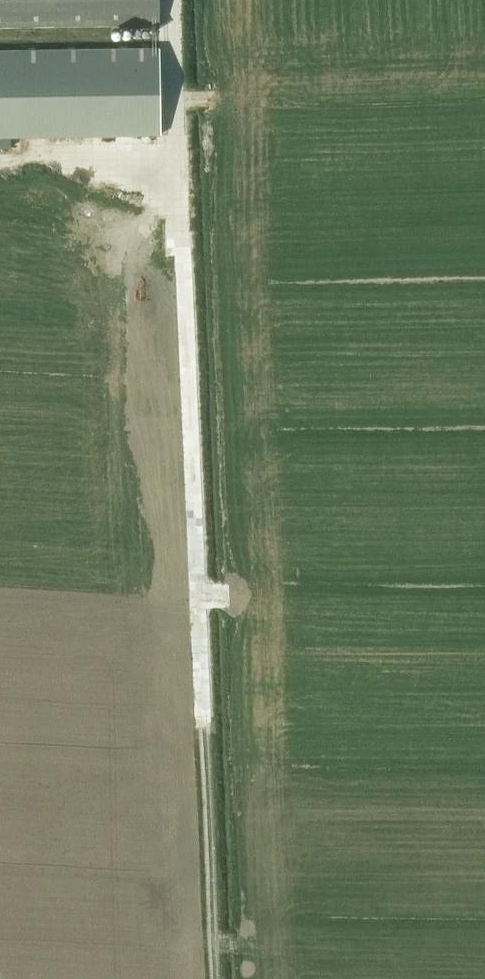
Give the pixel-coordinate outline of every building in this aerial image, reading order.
[(161,21),(161,0),(0,0),(0,25),(161,21)] [(0,48),(0,124),(158,121),(155,46),(0,48)]
